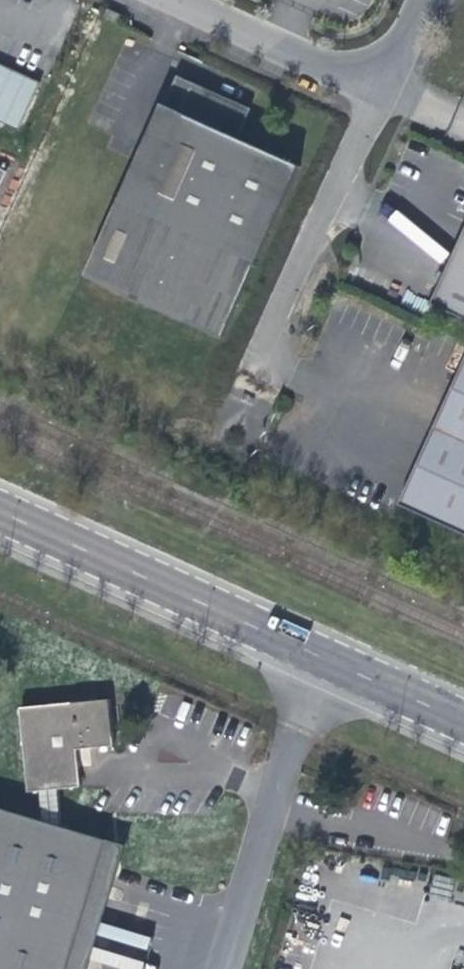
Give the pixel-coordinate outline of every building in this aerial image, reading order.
[(25,124),(45,80),(0,60),(0,112),(25,124)] [(169,99),(242,133),(254,107),(214,89),(181,74),(169,99)] [(169,99),(88,271),(222,333),(302,161),(242,133),(169,99)] [(463,244),(436,304),(463,317),(463,241),(463,244)] [(444,417),(403,508),(463,535),(463,372),(444,417)] [(20,796),(37,794),(51,793),(71,791),(69,752),(105,748),(100,703),(11,711),(20,796)] [(37,794),(38,829),(51,834),(51,793),(37,794)] [(98,849),(51,834),(38,829),(0,818),(0,968),(60,968),(98,849)] [(98,849),(60,968),(82,968),(117,855),(98,849)]
